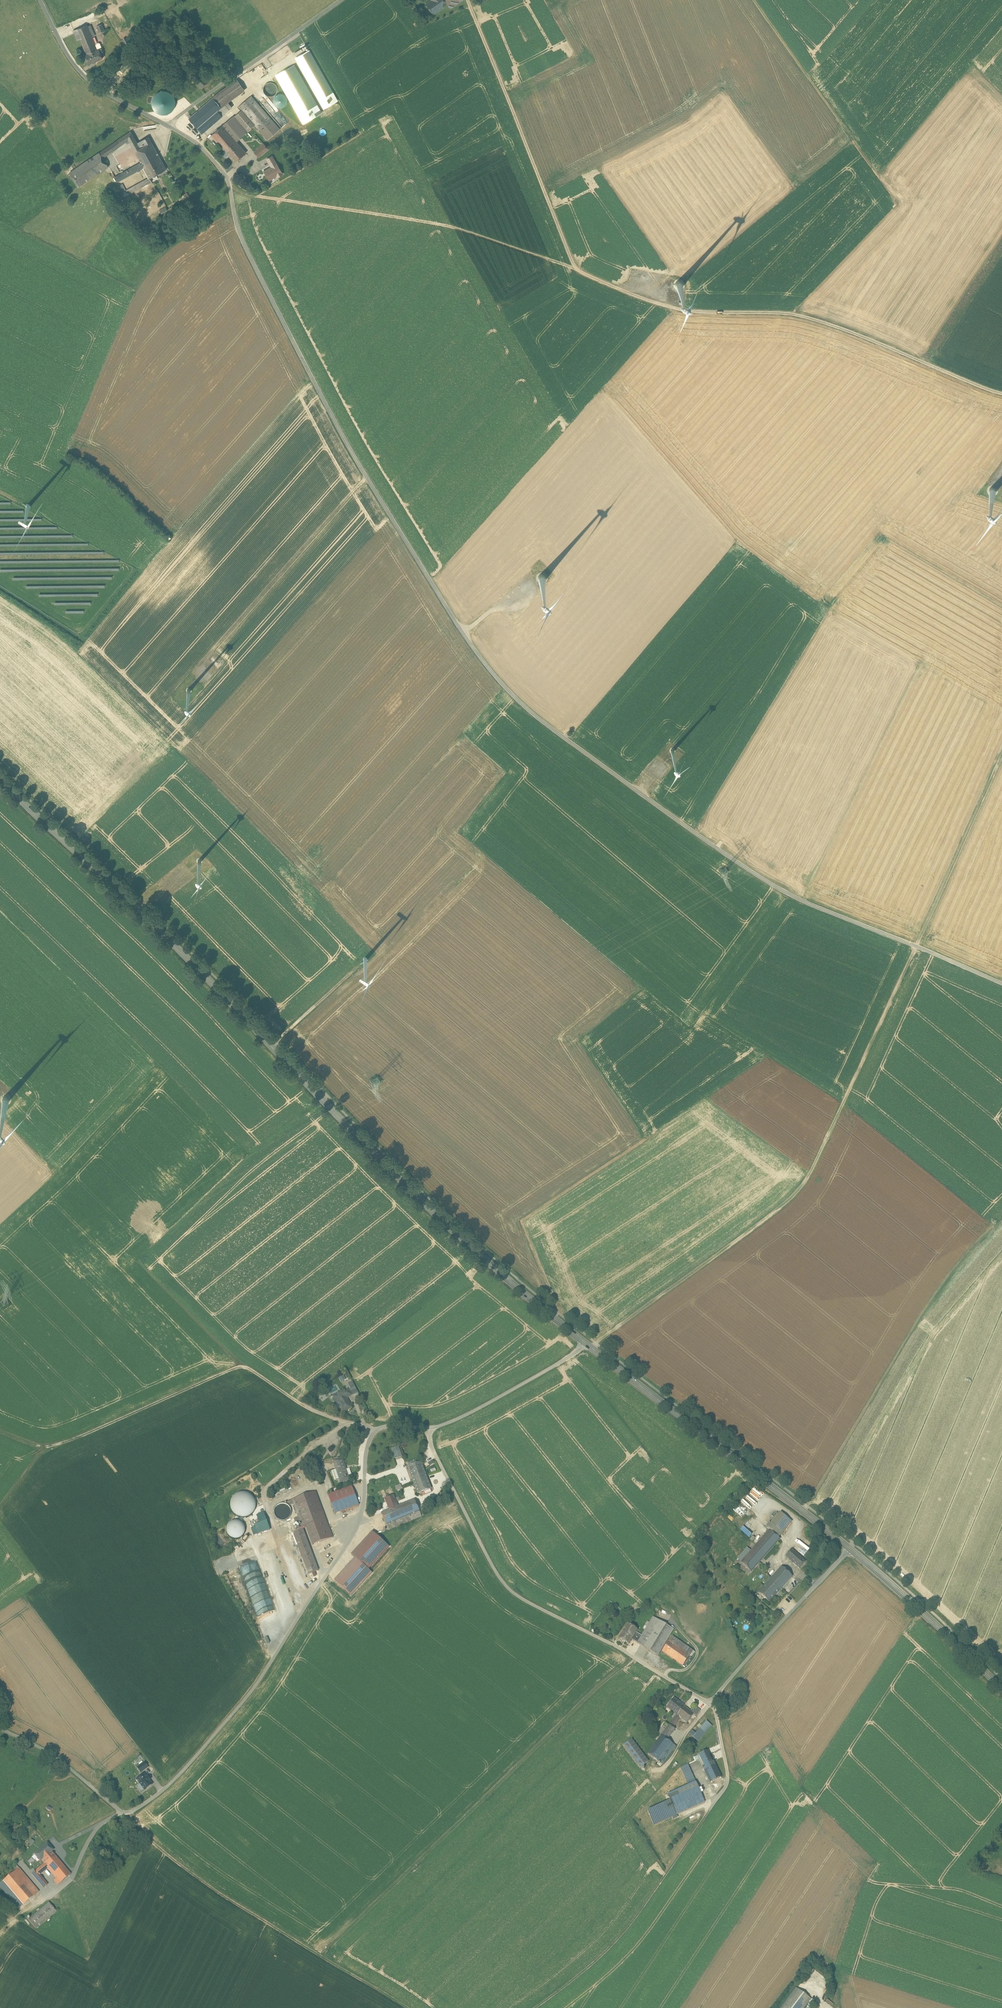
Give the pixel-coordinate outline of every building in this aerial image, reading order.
[(425,4),(433,15),(448,4),(451,8),(462,0),(431,0),(425,4)] [(88,26),(87,25),(73,31),(77,40),(80,39),(86,54),(84,55),(88,64),(102,58),(99,49),(97,50),(97,49),(95,45),(92,37),(88,26)] [(155,50),(151,45),(142,52),(147,58),(155,50)] [(337,101),(309,51),(296,58),(324,108),(337,101)] [(294,65),(276,75),(303,123),(321,113),(294,65)] [(209,81),(199,71),(191,78),(201,88),(209,81)] [(237,80),(221,91),(213,98),(221,107),(227,102),(228,102),(244,90),(237,80)] [(277,92),(278,89),(277,86),(276,84),(273,82),(270,82),(268,82),(265,84),(264,86),(263,89),(264,92),(265,94),(268,96),(271,96),(273,96),(276,94),(277,92)] [(152,100),(152,105),(154,110),(158,114),(163,115),(168,114),(173,111),(175,106),(176,101),(173,96),(169,92),(164,91),(159,92),(155,95),(152,100)] [(287,103),(288,100),(287,98),(285,95),(283,94),(280,93),(278,94),(275,95),(274,98),(273,100),(274,103),(275,106),(278,107),(281,108),(283,107),(286,105),(287,103)] [(270,118),(251,96),(239,106),(257,128),(270,118)] [(213,98),(189,118),(197,128),(218,111),(221,107),(213,98)] [(227,102),(221,107),(218,111),(222,115),(232,107),(228,102),(227,102)] [(218,111),(197,128),(202,133),(222,116),(222,115),(218,111)] [(241,111),(234,117),(234,116),(223,125),(233,137),(236,141),(237,142),(238,141),(237,140),(247,131),(254,126),(241,111)] [(270,118),(257,128),(267,140),(280,129),(270,118)] [(223,125),(211,135),(224,151),(236,141),(233,137),(223,125)] [(131,131),(126,135),(129,140),(130,143),(136,140),(131,131)] [(126,135),(119,139),(123,144),(129,140),(126,135)] [(137,143),(132,146),(141,163),(144,167),(144,168),(161,159),(148,137),(137,143)] [(119,139),(99,153),(103,158),(123,144),(119,139)] [(237,142),(236,141),(224,151),(235,163),(246,153),(237,142)] [(264,144),(257,150),(261,155),(268,149),(264,144)] [(129,149),(115,157),(119,165),(124,162),(126,166),(138,159),(136,155),(133,157),(129,149)] [(99,153),(69,173),(78,187),(108,166),(103,158),(99,153)] [(275,161),(272,156),(267,159),(270,164),(275,161)] [(161,159),(144,168),(149,177),(150,178),(166,169),(161,159)] [(275,161),(270,164),(271,167),(264,171),(267,176),(269,180),(277,176),(277,177),(283,174),(275,161)] [(141,163),(115,177),(117,182),(137,171),(138,172),(140,171),(139,170),(144,167),(141,163)] [(149,177),(126,190),(122,183),(118,186),(124,197),(152,182),(150,178),(149,177)] [(350,1388),(349,1389),(352,1395),(352,1396),(358,1393),(354,1386),(350,1388)] [(349,1389),(339,1394),(340,1396),(334,1398),(337,1403),(339,1402),(344,1412),(352,1408),(347,1398),(352,1395),(349,1389)] [(395,1458),(402,1455),(399,1446),(391,1448),(395,1458)] [(350,1480),(342,1458),(333,1461),(341,1483),(350,1480)] [(421,1462),(408,1467),(413,1480),(413,1482),(418,1494),(430,1489),(431,1489),(425,1474),(421,1462)] [(352,1486),(328,1495),(335,1514),(359,1505),(352,1486)] [(255,1510),(256,1505),(255,1500),(252,1496),(248,1493),(243,1492),(238,1493),(234,1496),(231,1500),(230,1505),(231,1510),(234,1514),(238,1517),(243,1518),(248,1517),(252,1514),(255,1510)] [(316,1492),(292,1500),(298,1517),(300,1522),(302,1527),(305,1525),(326,1518),(316,1492)] [(415,1499),(398,1506),(394,1495),(385,1498),(389,1509),(381,1513),(388,1530),(421,1516),(415,1499)] [(291,1515),(291,1512),(291,1509),(289,1506),(286,1504),(283,1504),(279,1504),(277,1506),(275,1509),(274,1512),(275,1515),(277,1518),(280,1520),(283,1521),(286,1520),(289,1518),(291,1515)] [(780,1512),(770,1524),(779,1532),(790,1520),(780,1512)] [(264,1513),(256,1516),(259,1524),(267,1522),(264,1513)] [(326,1518),(305,1525),(313,1545),(333,1537),(326,1518)] [(245,1534),(245,1530),(244,1526),(242,1523),(239,1522),(236,1521),(232,1522),(229,1524),(227,1527),(227,1530),(227,1534),(229,1537),(232,1539),(236,1539),(240,1539),(243,1537),(245,1534)] [(259,1524),(255,1526),(258,1534),(270,1530),(267,1522),(259,1524)] [(779,1532),(770,1524),(767,1527),(769,1529),(776,1535),(779,1532)] [(753,1534),(744,1526),(741,1530),(749,1537),(753,1534)] [(318,1570),(303,1529),(294,1533),(309,1574),(318,1570)] [(769,1529),(740,1562),(751,1572),(780,1539),(776,1535),(769,1529)] [(372,1532),(352,1554),(355,1558),(335,1580),(351,1595),(372,1573),(368,1570),(389,1547),(372,1532)] [(807,1546),(809,1544),(799,1536),(797,1538),(807,1546)] [(806,1561),(792,1549),(785,1556),(799,1568),(806,1561)] [(238,1553),(239,1555),(216,1563),(219,1572),(246,1563),(242,1551),(238,1553)] [(781,1567),(768,1581),(779,1591),(792,1576),(781,1567)] [(768,1581),(758,1593),(769,1602),(779,1591),(768,1581)] [(642,1635),(636,1632),(632,1639),(637,1643),(658,1655),(673,1629),(653,1617),(642,1635)] [(637,1629),(628,1624),(619,1638),(629,1644),(632,1639),(636,1632),(638,1630),(637,1629)] [(672,1636),(662,1651),(683,1666),(689,1657),(693,1651),(672,1636)] [(692,1711),(673,1698),(666,1707),(677,1714),(680,1717),(687,1722),(694,1713),(692,1711)] [(701,1710),(695,1706),(692,1711),(694,1713),(697,1716),(701,1710)] [(677,1714),(669,1725),(673,1728),(680,1717),(677,1714)] [(707,1721),(696,1733),(692,1730),(689,1733),(698,1741),(712,1726),(707,1721)] [(665,1722),(657,1733),(661,1735),(669,1725),(665,1722)] [(661,1735),(648,1753),(660,1763),(674,1745),(667,1740),(675,1729),(673,1728),(669,1725),(661,1735)] [(648,1762),(631,1739),(624,1745),(641,1767),(648,1762)] [(707,1751),(699,1755),(704,1765),(702,1766),(713,1761),(714,1761),(713,1761),(712,1762),(707,1751)] [(713,1761),(702,1766),(710,1782),(721,1777),(713,1761)] [(144,1762),(137,1767),(141,1772),(148,1767),(144,1762)] [(695,1781),(687,1764),(681,1767),(688,1784),(695,1781)] [(144,1773),(136,1779),(144,1790),(152,1784),(144,1773)] [(128,1778),(118,1783),(121,1787),(130,1783),(128,1778)] [(121,1787),(120,1787),(129,1805),(139,1800),(131,1782),(130,1783),(121,1787)] [(696,1782),(677,1790),(682,1802),(686,1810),(705,1802),(696,1782)] [(677,1790),(668,1795),(670,1801),(673,1806),(682,1802),(677,1790)] [(670,1801),(648,1811),(654,1824),(677,1814),(673,1806),(670,1801)] [(682,1802),(673,1806),(677,1814),(686,1810),(682,1802)] [(47,1844),(34,1854),(40,1861),(52,1851),(53,1850),(47,1844)] [(71,1874),(52,1851),(41,1860),(44,1863),(48,1868),(56,1878),(54,1880),(58,1885),(71,1874)] [(44,1863),(32,1874),(44,1888),(48,1884),(40,1875),(48,1868),(44,1863)] [(39,1892),(18,1868),(14,1872),(34,1896),(39,1892)] [(14,1872),(6,1878),(0,1872),(0,1878),(3,1881),(0,1883),(0,1887),(19,1909),(34,1896),(14,1872)] [(49,1903),(29,1920),(36,1928),(56,1911),(49,1903)] [(782,2007),(803,2007),(807,2002),(810,1999),(797,1989),(782,2007)]
